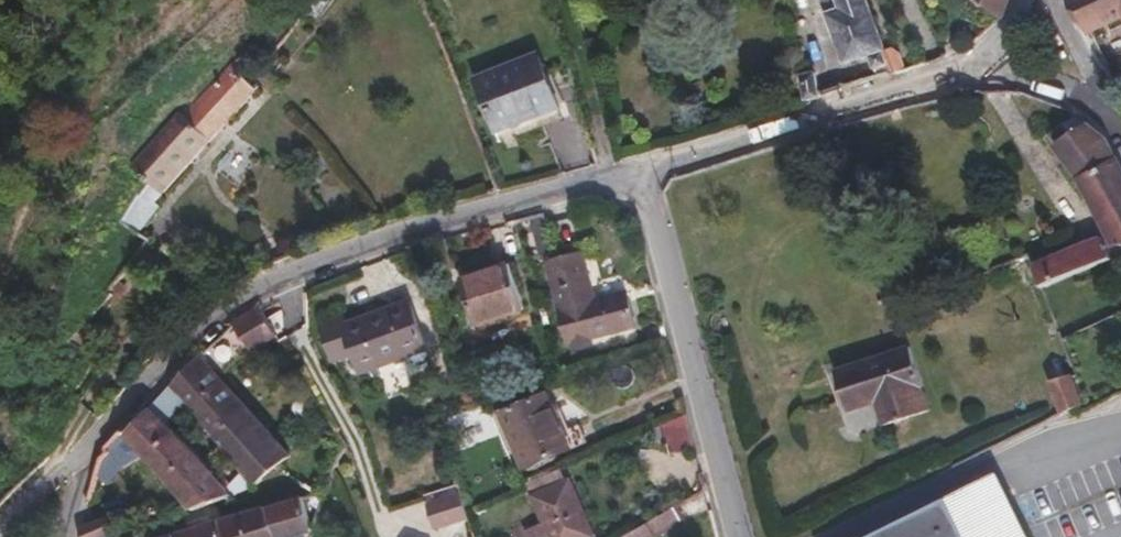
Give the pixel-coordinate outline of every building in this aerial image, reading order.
[(861,0),(833,0),(839,17),(827,22),(844,70),(868,61),(873,76),(886,71),(861,0)] [(962,1),(998,23),(1007,0),(962,0),(962,1)] [(1087,31),(1120,14),(1120,0),(1070,0),(1087,31)] [(261,40),(252,50),(263,59),(271,50),(261,40)] [(473,85),(494,139),(556,115),(536,61),(473,85)] [(252,72),(241,63),(237,67),(185,127),(179,122),(131,175),(149,191),(128,217),(140,229),(162,204),(158,199),(260,88),(248,77),(252,72)] [(814,81),(800,86),(804,111),(810,105),(819,102),(814,81)] [(556,115),(494,139),(497,148),(560,124),(556,115)] [(1112,164),(1101,144),(1074,122),(1063,131),(1069,140),(1055,151),(1080,187),(1112,164)] [(1112,164),(1080,187),(1110,252),(1120,248),(1120,180),(1112,164)] [(1096,242),(1028,271),(1037,294),(1105,266),(1101,256),(1096,242)] [(581,261),(547,272),(571,351),(636,333),(625,296),(594,306),(581,261)] [(510,266),(464,282),(477,326),(524,311),(510,266)] [(324,321),(338,357),(352,353),(358,371),(409,355),(423,350),(408,304),(344,326),(340,316),(324,321)] [(262,314),(235,332),(255,356),(279,341),(268,323),(262,314)] [(338,357),(324,321),(319,323),(332,359),(338,357)] [(423,350),(409,355),(411,361),(416,364),(423,362),(425,356),(423,350)] [(910,353),(834,374),(842,403),(871,397),(880,431),(924,419),(918,393),(921,392),(910,353)] [(170,392),(187,409),(256,492),(279,473),(292,462),(200,362),(170,392)] [(1083,411),(1069,380),(1049,390),(1056,406),(1045,411),(1053,426),(1083,411)] [(546,397),(501,418),(526,473),(571,452),(546,397)] [(144,456),(169,482),(195,513),(233,501),(192,456),(165,430),(149,414),(126,437),(144,456)] [(670,456),(693,448),(684,421),(661,429),(670,456)] [(144,456),(126,437),(124,435),(105,454),(108,458),(102,463),(86,508),(144,456)] [(533,502),(547,536),(587,536),(568,487),(533,502)] [(462,496),(425,506),(434,536),(471,525),(462,496)] [(315,536),(304,501),(185,536),(310,536),(315,536)] [(982,501),(940,522),(935,512),(885,536),(1000,536),(982,501)] [(645,529),(650,536),(666,536),(681,528),(673,513),(645,529)] [(94,528),(79,534),(80,536),(112,536),(108,522),(94,528)]
